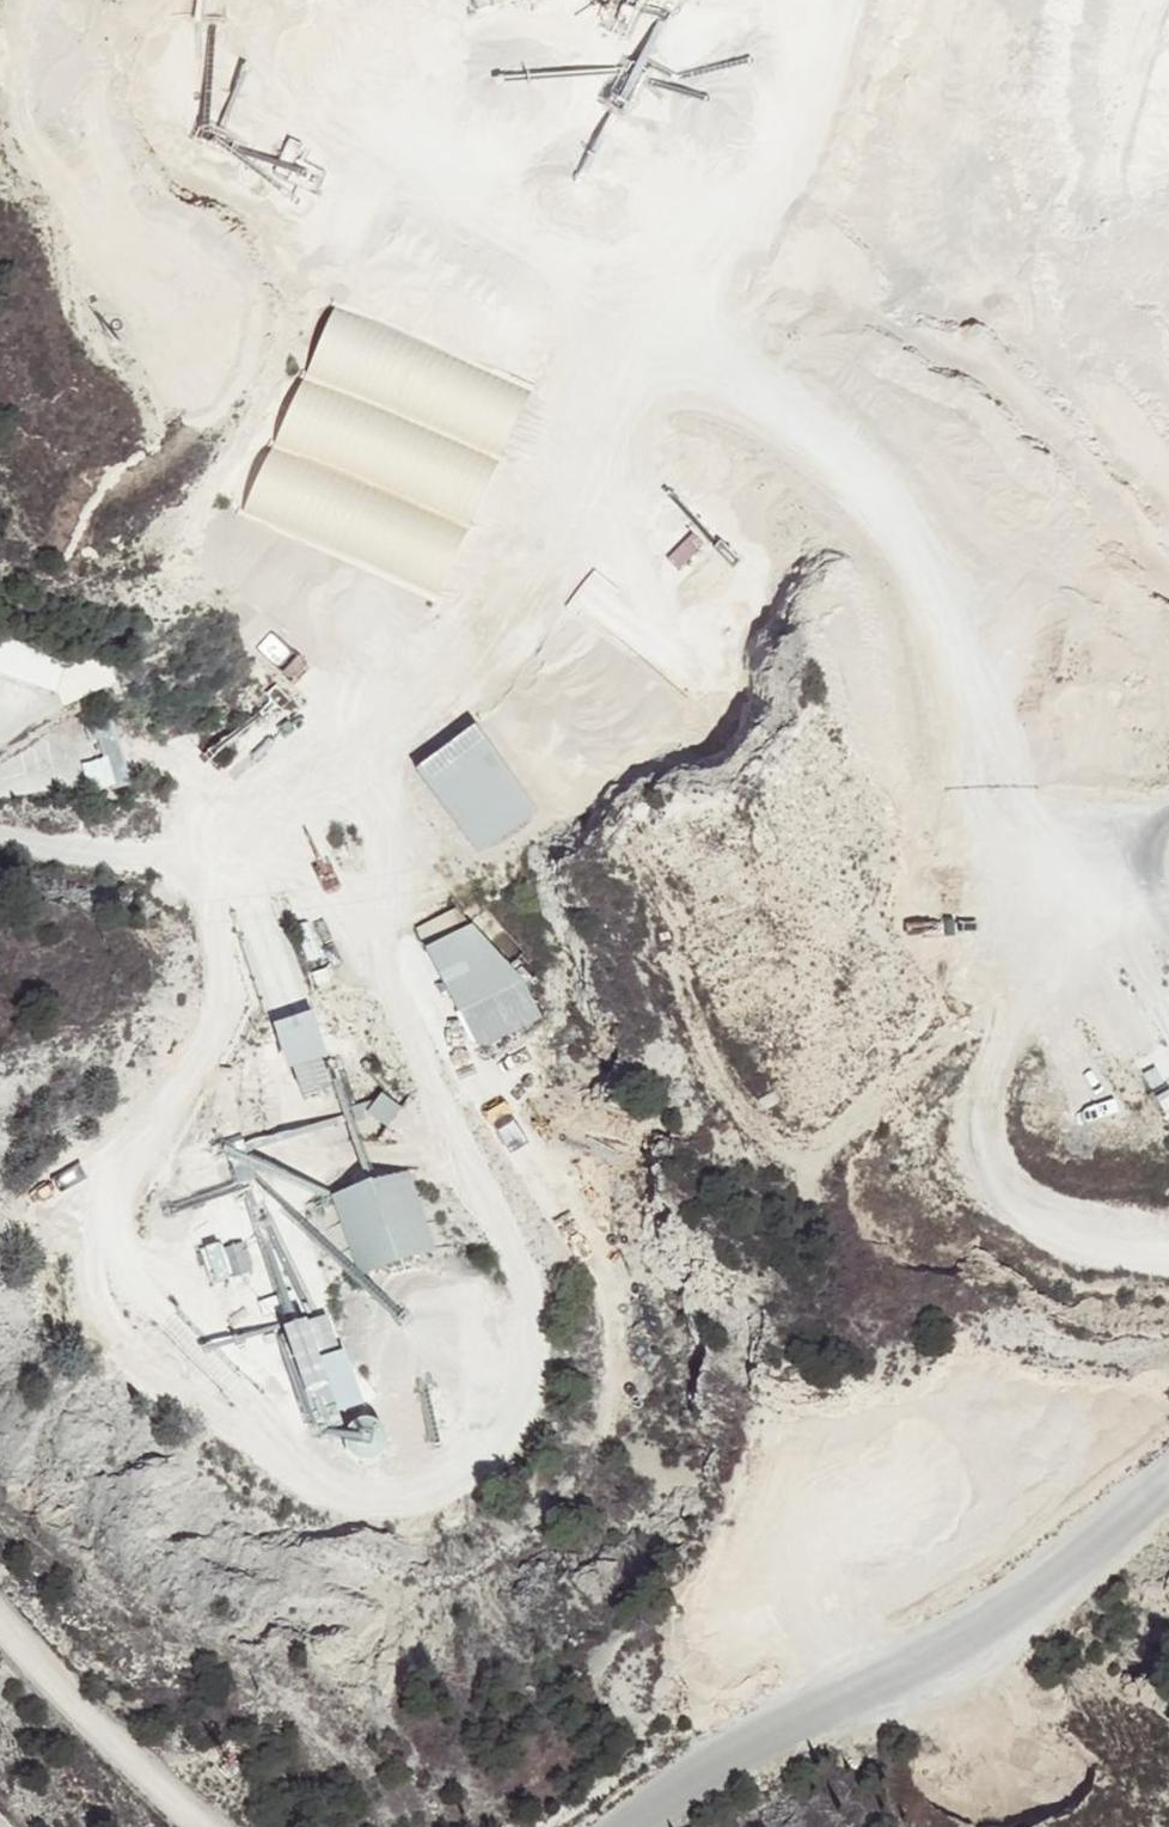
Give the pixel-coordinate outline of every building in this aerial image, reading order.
[(202,16),(224,16),(223,0),(202,0),(202,16)] [(596,25),(628,38),(645,0),(607,0),(596,25)] [(621,55),(597,100),(621,113),(646,68),(621,55)] [(286,135),(269,173),(285,180),(302,142),(286,135)] [(334,308),(305,375),(498,460),(528,393),(334,308)] [(304,379),(275,445),(468,530),(498,464),(304,379)] [(275,449),(245,515),(439,601),(468,534),(275,449)] [(689,534),(668,558),(683,571),(704,547),(689,534)] [(56,693),(65,703),(119,677),(119,662),(0,618),(0,673),(56,693)] [(107,756),(82,763),(89,791),(131,780),(114,717),(86,724),(89,737),(101,734),(107,756)] [(477,720),(415,765),(481,855),(543,810),(477,720)] [(457,906),(414,929),(473,1041),(487,1045),(544,1019),(523,974),(476,920),(472,922),(457,906)] [(316,1009),(276,1022),(291,1064),(294,1063),(304,1092),(333,1082),(326,1062),(323,1054),(330,1051),(316,1009)] [(1140,1071),(1168,1126),(1168,1079),(1161,1062),(1140,1071)] [(373,1098),(354,1103),(358,1120),(374,1117),(387,1125),(404,1108),(383,1090),(377,1100),(373,1098)] [(245,1132),(221,1141),(227,1159),(251,1150),(245,1132)] [(412,1170),(334,1195),(360,1276),(438,1251),(412,1170)] [(246,1241),(228,1246),(236,1274),(253,1270),(246,1241)] [(220,1242),(200,1249),(212,1282),(231,1276),(220,1242)] [(329,1313),(287,1326),(317,1421),(359,1407),(329,1313)] [(351,1451),(356,1456),(363,1459),(370,1460),(376,1458),(382,1455),(387,1449),(390,1443),(390,1436),(388,1429),(384,1423),(378,1419),(371,1417),(364,1418),(358,1420),(352,1425),(349,1431),(347,1438),(348,1445),(351,1451)]
